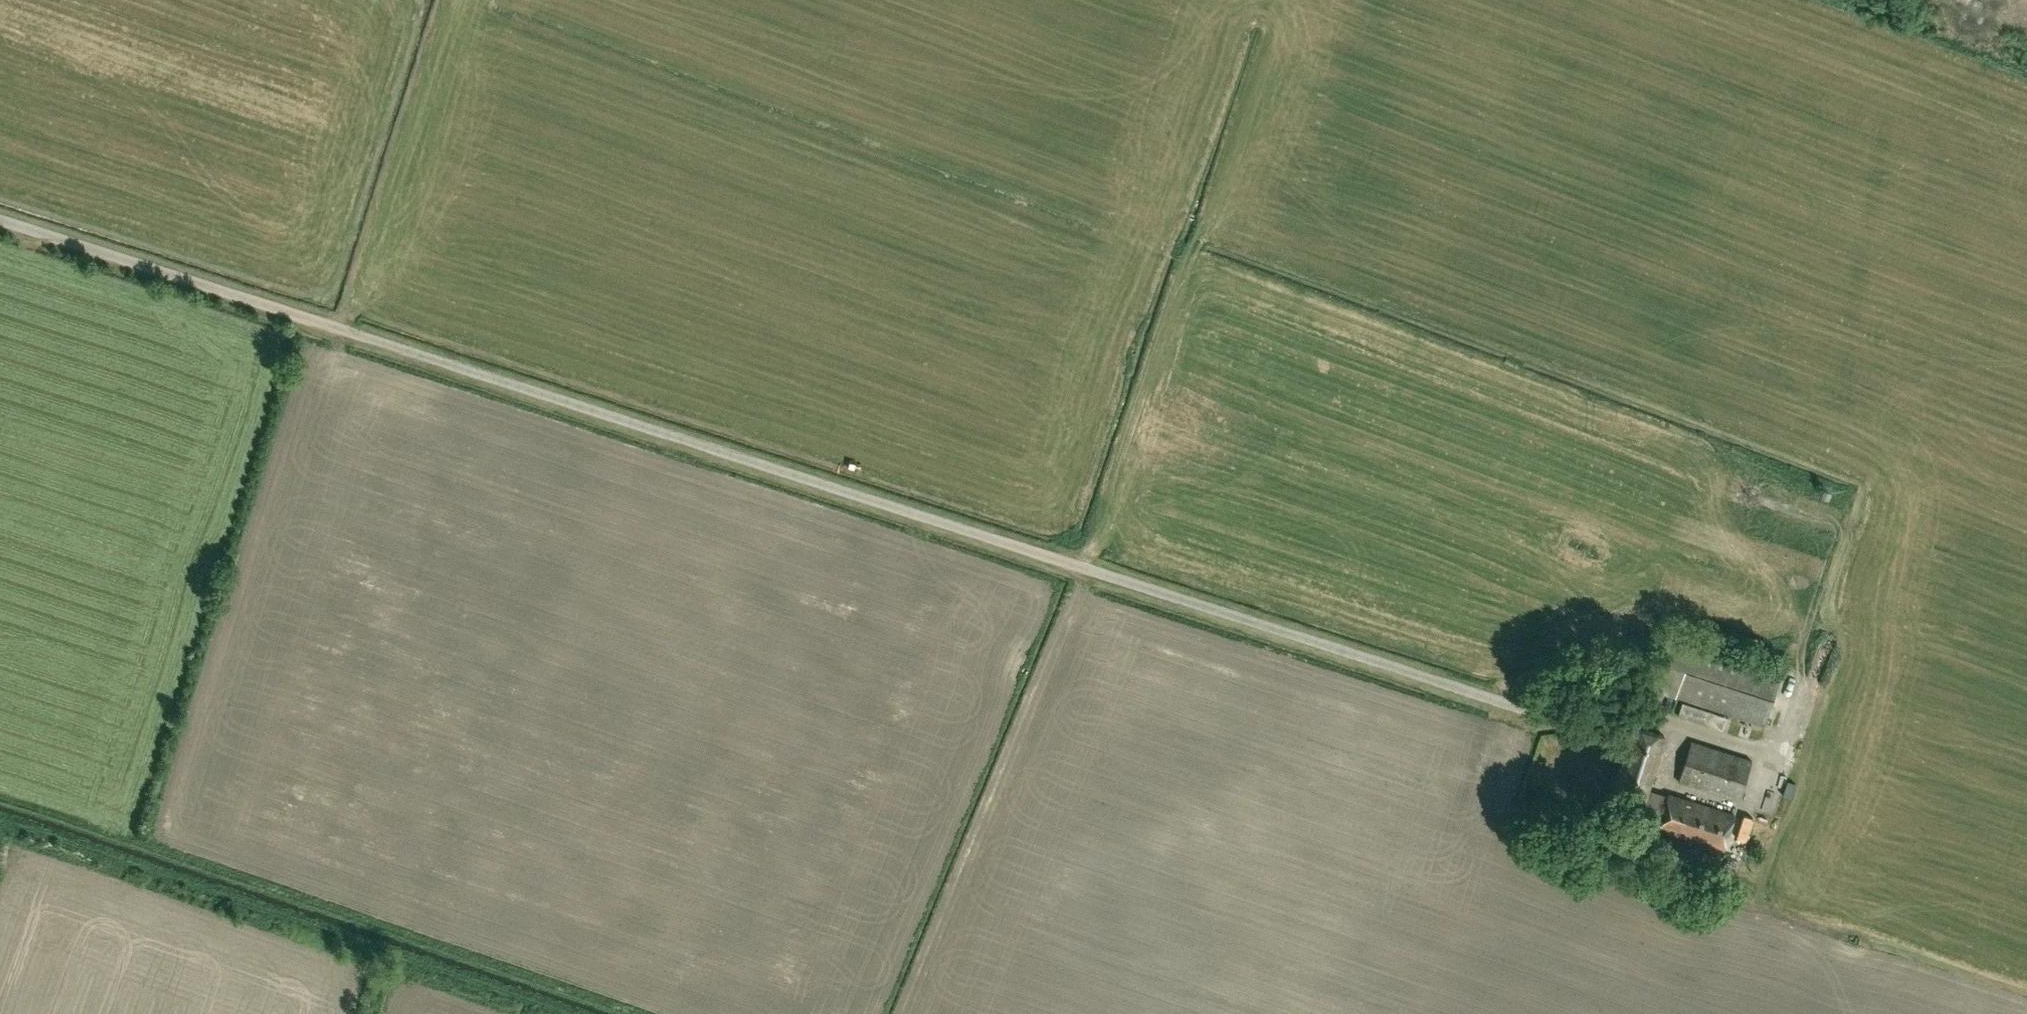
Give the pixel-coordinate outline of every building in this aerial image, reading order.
[(1644,687),(1764,725),(1782,671),(1662,632),(1644,687)] [(1640,806),(1653,810),(1659,792),(1647,788),(1664,735),(1634,725),(1614,786),(1643,796),(1640,806)] [(1690,741),(1677,782),(1739,802),(1752,761),(1690,741)] [(1668,795),(1659,792),(1653,810),(1648,825),(1723,849),(1734,814),(1668,793),(1668,795)] [(1722,856),(1691,845),(1683,867),(1715,878),(1722,856)]
